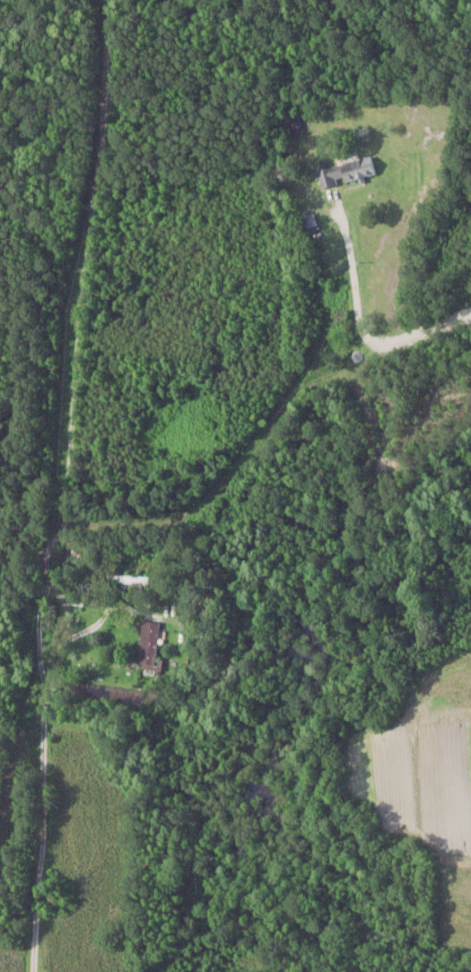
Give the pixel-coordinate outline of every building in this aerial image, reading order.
[(317,168),(321,187),(376,175),(372,156),(317,168)] [(155,658),(160,622),(142,620),(136,667),(161,670),(163,659),(155,658)]
